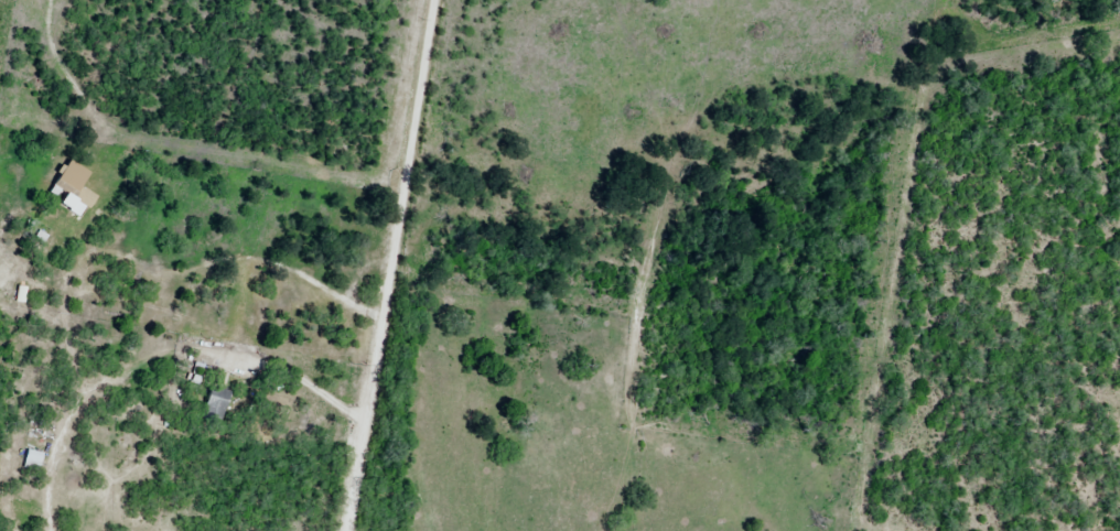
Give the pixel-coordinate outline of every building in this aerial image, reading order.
[(88,194),(62,175),(53,187),(69,198),(62,207),(73,215),(88,194)] [(201,419),(222,425),(231,393),(210,387),(201,419)] [(44,455),(28,450),(22,468),(39,473),(44,455)]
